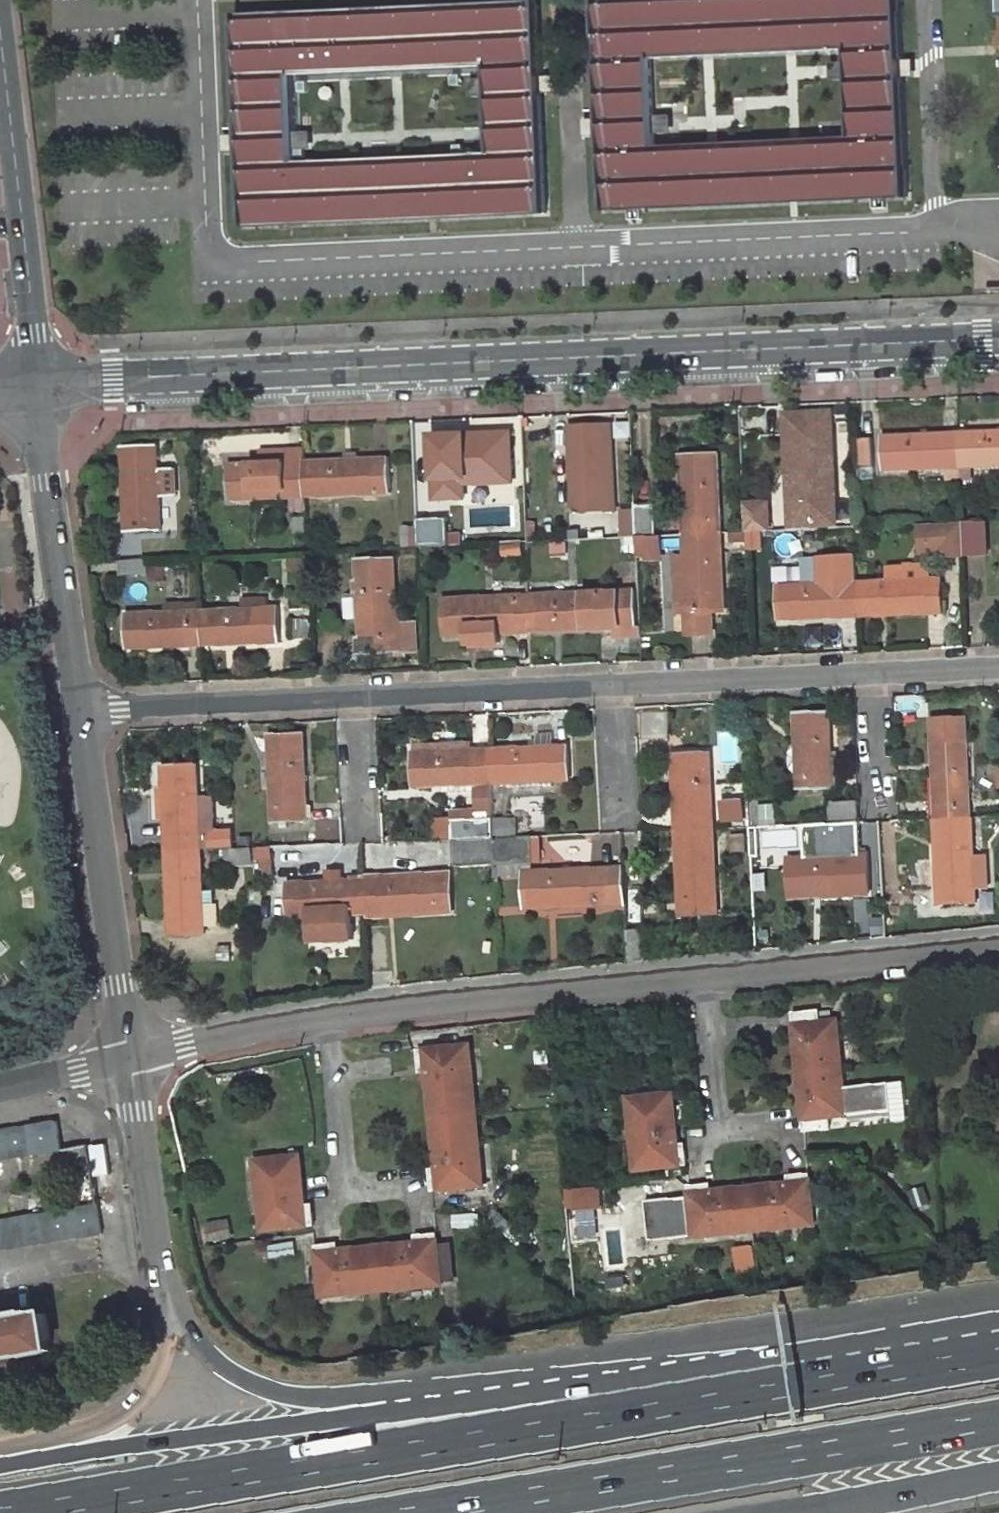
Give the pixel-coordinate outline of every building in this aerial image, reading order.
[(899,75),(896,0),(597,0),(605,210),(904,199),(899,75)] [(244,225),(547,212),(538,2),(235,15),(244,225)] [(789,417),(794,523),(835,522),(831,415),(789,417)] [(615,510),(612,426),(568,428),(571,512),(615,510)] [(953,435),(955,470),(998,468),(998,433),(953,435)] [(953,435),(879,439),(881,473),(905,472),(905,464),(944,463),(944,470),(944,482),(955,482),(955,470),(953,435)] [(868,440),(853,440),(854,466),(855,469),(869,469),(868,440)] [(157,449),(121,451),(122,474),(132,474),(133,505),(124,505),(126,535),(160,534),(157,449)] [(262,464),(229,465),(231,500),(254,499),(253,492),(292,491),(292,498),(306,497),(305,462),(290,463),(290,450),(261,451),(262,464)] [(290,463),(305,462),(304,450),(290,450),(290,463)] [(499,453),(464,454),(465,477),(473,477),(474,517),(466,517),(467,532),(501,531),(499,453)] [(680,458),(684,537),(720,535),(717,456),(680,458)] [(390,494),(388,459),(359,460),(346,461),(305,462),(306,497),(332,496),(331,488),(360,487),(360,495),(390,494)] [(905,464),(905,472),(944,470),(944,463),(905,464)] [(132,474),(122,474),(124,505),(133,505),(132,474)] [(465,477),(466,517),(474,517),(473,477),(465,477)] [(331,488),(332,496),(360,495),(360,487),(331,488)] [(253,492),(254,499),(292,498),(292,491),(253,492)] [(769,529),(768,502),(745,503),(746,530),(769,529)] [(659,557),(656,504),(635,506),(638,558),(659,557)] [(296,534),(307,533),(307,517),(295,517),(296,534)] [(938,556),(967,555),(987,554),(986,522),(921,524),(921,542),(938,541),(938,552),(938,556)] [(416,526),(403,527),(404,546),(417,546),(416,526)] [(732,540),(746,540),(746,531),(732,532),(732,540)] [(685,556),(687,612),(709,611),(723,610),(720,535),(684,537),(685,556)] [(938,541),(921,542),(922,552),(938,552),(938,541)] [(504,554),(522,554),(522,543),(504,543),(504,554)] [(552,551),(566,551),(566,543),(551,543),(552,551)] [(134,545),(119,545),(120,559),(134,558),(134,545)] [(676,557),(679,612),(687,612),(685,556),(676,557)] [(804,611),(843,609),(844,617),(859,617),(857,581),(856,556),(819,558),(820,583),(780,585),(781,620),(804,619),(804,611)] [(292,569),(307,569),(307,557),(292,557),(292,569)] [(362,623),(363,652),(418,650),(417,623),(397,623),(394,559),(360,561),(361,593),(362,623)] [(905,566),(905,579),(931,578),(930,563),(904,564),(905,566)] [(123,567),(123,579),(142,578),(142,566),(123,567)] [(888,579),(857,581),(859,617),(881,616),(881,608),(911,607),(911,614),(943,613),(941,577),(931,578),(905,579),(905,566),(887,567),(888,579)] [(526,634),(582,630),(609,629),(610,639),(630,637),(628,592),(525,598),(526,634)] [(345,595),(346,619),(354,623),(362,623),(361,593),(350,593),(345,595)] [(525,598),(443,602),(445,637),(467,636),(467,655),(497,653),(496,635),(526,634),(525,598)] [(881,616),(911,614),(911,607),(881,608),(881,616)] [(280,644),(279,609),(200,613),(202,648),(228,647),(228,638),(266,636),(266,645),(280,644)] [(804,611),(804,619),(844,617),(843,609),(804,611)] [(710,633),(709,611),(687,612),(688,633),(710,633)] [(129,652),(190,649),(202,648),(200,613),(127,615),(129,652)] [(308,620),(294,621),(294,638),(309,637),(308,620)] [(228,638),(228,647),(266,645),(266,636),(228,638)] [(833,751),(831,710),(794,712),(795,734),(803,734),(804,774),(797,775),(798,789),(834,787),(833,758),(833,751)] [(967,718),(932,720),(934,764),(943,764),(945,803),(936,803),(936,817),(970,816),(967,718)] [(304,734),(269,735),(270,758),(278,757),(279,788),(271,789),(273,821),(308,819),(304,734)] [(803,734),(795,734),(797,775),(804,774),(803,734)] [(537,742),(537,746),(552,746),(551,735),(536,736),(537,742)] [(472,741),(415,743),(415,752),(473,749),(472,741)] [(569,780),(567,745),(552,746),(537,746),(537,742),(531,742),(531,746),(490,748),(492,784),(514,783),(514,787),(553,785),(553,781),(569,780)] [(415,752),(413,752),(414,787),(437,786),(437,778),(443,778),(443,791),(478,790),(479,819),(493,819),(492,784),(490,748),(473,749),(415,752)] [(713,830),(710,754),(671,756),(675,831),(713,830)] [(278,757),(270,758),(271,789),(279,788),(278,757)] [(934,764),(936,803),(945,803),(943,764),(934,764)] [(197,765),(160,766),(162,794),(172,794),(173,823),(163,823),(165,856),(201,854),(201,849),(198,802),(197,765)] [(162,794),(163,823),(173,823),(172,794),(162,794)] [(742,799),(722,800),(723,813),(742,812),(742,799)] [(209,848),(208,836),(211,832),(210,801),(198,802),(201,849),(209,848)] [(832,823),(859,821),(858,801),(831,802),(832,823)] [(761,819),(775,818),(774,804),(760,804),(761,819)] [(978,814),(992,813),(992,805),(977,805),(978,814)] [(458,811),(458,820),(472,820),(472,811),(458,811)] [(742,812),(723,813),(724,827),(743,826),(742,812)] [(938,870),(939,902),(973,901),(972,867),(972,856),(970,816),(936,817),(937,841),(946,841),(947,869),(938,870)] [(519,834),(518,817),(495,818),(495,835),(519,834)] [(458,820),(452,821),(453,840),(455,866),(495,864),(494,839),(493,819),(479,819),(472,820),(458,820)] [(447,840),(453,840),(452,821),(441,821),(442,835),(447,835),(447,840)] [(806,858),(791,859),(793,895),(813,894),(813,885),(853,883),(853,892),(868,892),(866,855),(861,855),(860,849),(859,821),(832,823),(805,824),(806,858)] [(208,836),(209,848),(234,847),(233,829),(213,830),(211,832),(208,836)] [(590,833),(592,860),(623,857),(621,830),(590,833)] [(717,915),(713,830),(675,831),(677,855),(680,917),(717,915)] [(731,851),(746,850),(745,833),(730,834),(731,851)] [(532,837),(533,862),(542,862),(541,836),(532,837)] [(239,845),(252,845),(251,837),(239,837),(239,845)] [(495,864),(533,862),(532,837),(494,839),(495,864)] [(937,841),(938,870),(947,869),(946,841),(937,841)] [(226,848),(227,864),(252,863),(251,847),(226,848)] [(169,936),(205,934),(203,904),(213,903),(213,890),(203,890),(201,854),(165,856),(166,876),(176,876),(177,906),(167,907),(169,936)] [(972,856),(972,867),(983,867),(982,856),(972,856)] [(272,859),(262,859),(263,881),(273,881),(272,859)] [(533,862),(495,864),(496,875),(524,874),(524,872),(534,872),(533,862)] [(524,874),(525,908),(547,907),(547,910),(557,910),(557,906),(625,903),(623,867),(572,870),(572,867),(566,868),(566,870),(534,872),(524,872),(524,874)] [(327,875),(327,884),(340,883),(340,874),(327,875)] [(166,876),(167,907),(177,906),(176,876),(166,876)] [(449,911),(448,877),(363,882),(364,916),(390,915),(390,907),(419,906),(418,913),(449,911)] [(327,884),(288,886),(289,920),(310,919),(349,917),(364,916),(363,882),(340,883),(327,884)] [(813,885),(813,894),(853,892),(853,883),(813,885)] [(390,915),(418,913),(419,906),(390,907),(390,915)] [(349,917),(310,919),(311,943),(351,941),(349,917)] [(646,961),(645,929),(626,930),(628,962),(646,961)] [(219,960),(231,960),(230,945),(218,945),(219,960)] [(819,1010),(794,1013),(799,1072),(841,1068),(840,1053),(834,1053),(831,1021),(820,1022),(819,1010)] [(837,1021),(831,1021),(834,1053),(840,1053),(837,1021)] [(462,1047),(420,1051),(421,1065),(429,1065),(433,1119),(477,1115),(474,1082),(465,1083),(462,1047)] [(465,1083),(474,1082),(471,1047),(462,1047),(465,1083)] [(841,1068),(799,1072),(805,1130),(830,1127),(829,1116),(892,1110),(889,1083),(843,1087),(841,1068)] [(674,1096),(629,1101),(631,1130),(639,1129),(642,1170),(686,1166),(683,1151),(678,1149),(674,1096)] [(477,1115),(433,1119),(438,1174),(431,1175),(432,1189),(434,1189),(474,1186),(471,1145),(479,1145),(477,1115)] [(53,1155),(49,1125),(0,1133),(0,1163),(53,1155)] [(639,1129),(631,1130),(634,1171),(642,1170),(639,1129)] [(482,1185),(479,1145),(471,1145),(474,1186),(482,1185)] [(93,1206),(85,1150),(53,1155),(0,1163),(0,1220),(93,1206)] [(312,1211),(306,1211),(300,1155),(255,1160),(259,1191),(266,1190),(270,1229),(314,1224),(312,1211)] [(813,1217),(809,1174),(795,1176),(796,1182),(750,1187),(755,1230),(774,1228),(774,1221),(813,1217)] [(694,1236),(693,1230),(733,1226),(734,1232),(755,1230),(750,1187),(704,1192),(703,1185),(689,1186),(690,1197),(647,1201),(651,1240),(694,1236)] [(570,1208),(603,1208),(602,1187),(570,1187),(570,1208)] [(263,1230),(270,1229),(266,1190),(259,1191),(263,1230)] [(0,1220),(0,1252),(98,1238),(93,1206),(0,1220)] [(455,1227),(480,1226),(480,1214),(454,1216),(455,1227)] [(814,1224),(813,1217),(774,1221),(774,1228),(814,1224)] [(210,1239),(231,1235),(228,1221),(207,1225),(210,1239)] [(694,1236),(734,1232),(733,1226),(693,1230),(694,1236)] [(437,1245),(436,1234),(422,1235),(423,1242),(377,1247),(381,1290),(402,1288),(401,1281),(441,1277),(437,1245)] [(271,1258),(296,1255),(295,1242),(269,1246),(271,1258)] [(381,1290),(377,1247),(331,1251),(331,1244),(316,1246),(321,1290),(360,1285),(361,1292),(381,1290)] [(441,1277),(441,1280),(453,1279),(450,1244),(437,1245),(441,1277)] [(755,1247),(736,1249),(739,1275),(758,1273),(755,1247)] [(441,1280),(441,1277),(401,1281),(402,1288),(441,1283),(441,1280)] [(322,1296),(361,1292),(360,1285),(321,1290),(322,1296)] [(51,1350),(46,1312),(0,1320),(0,1358),(51,1350)]
